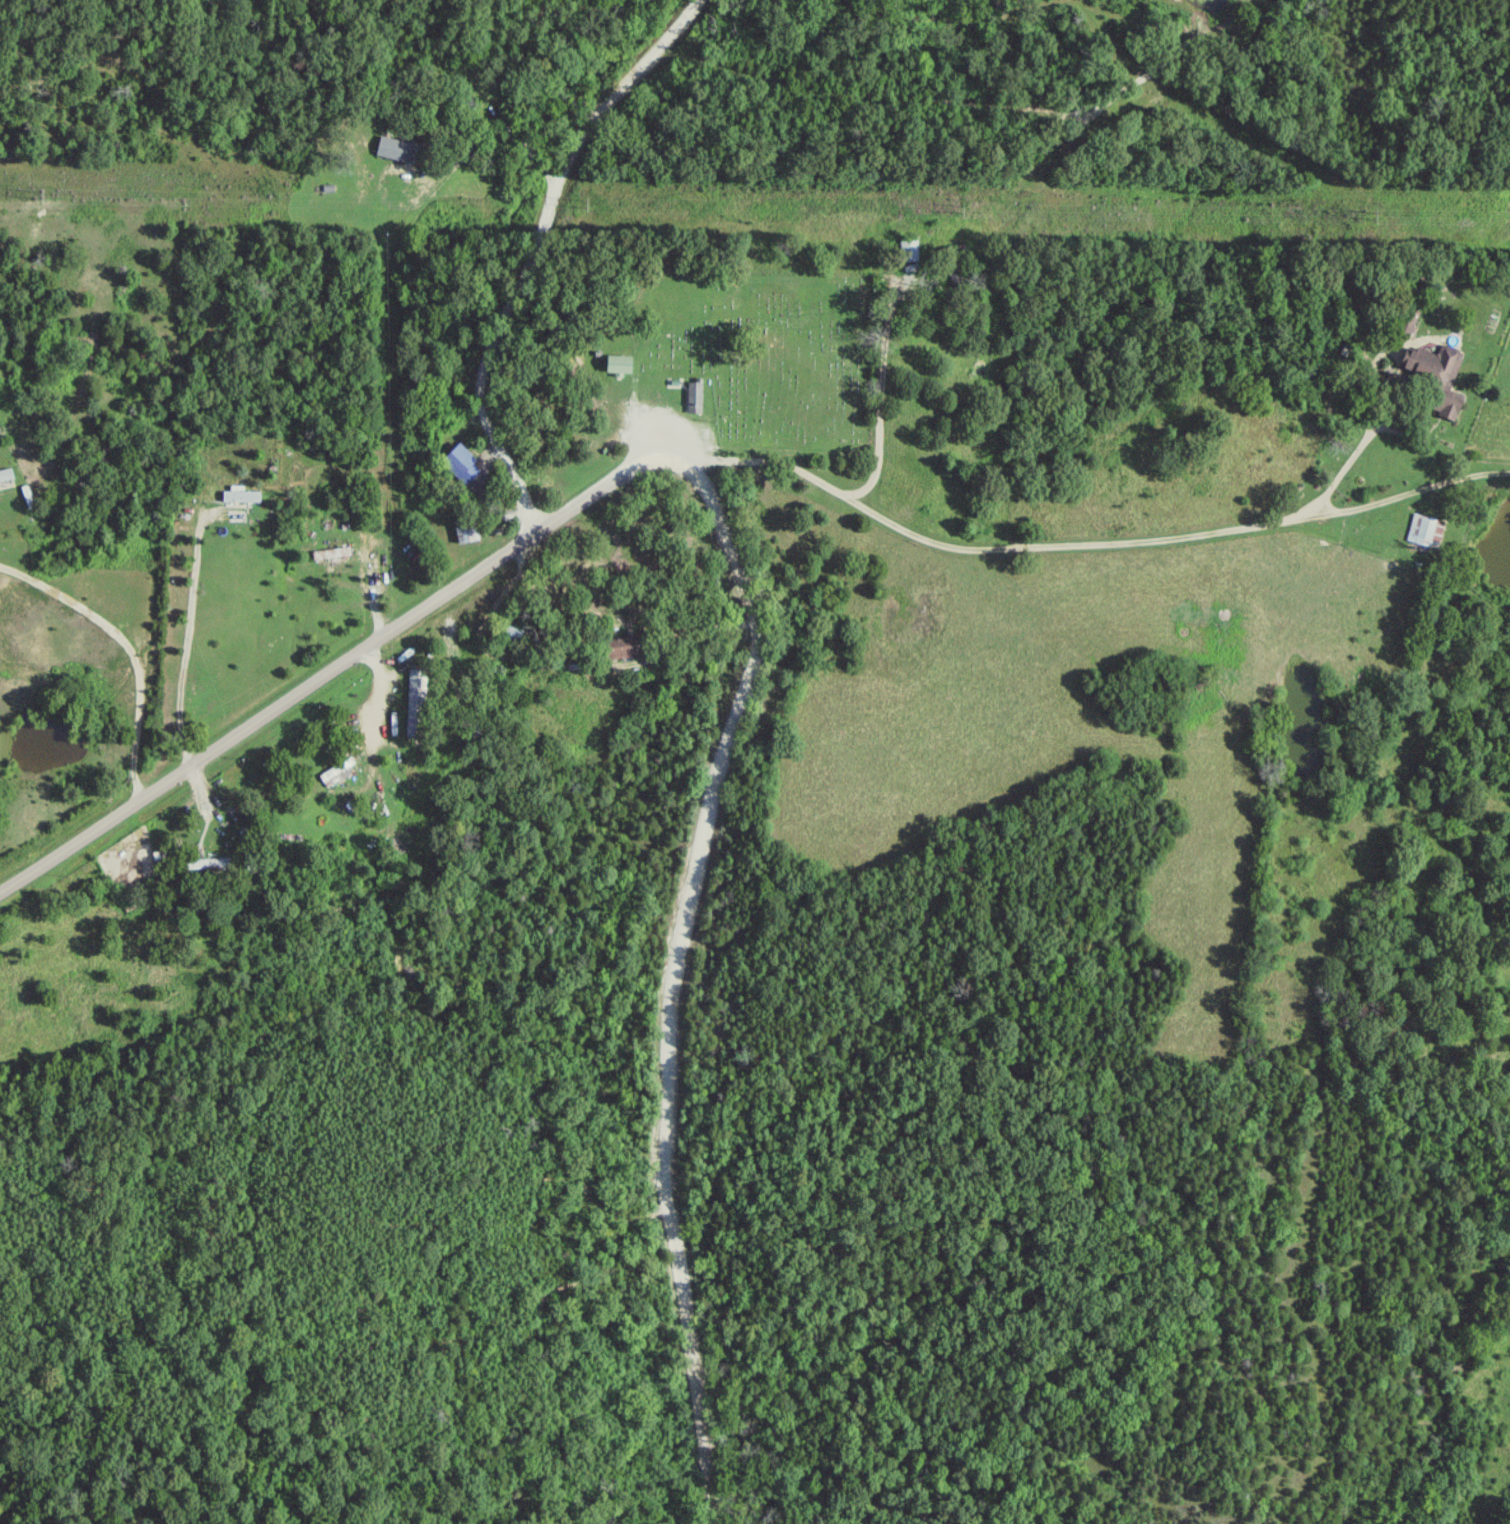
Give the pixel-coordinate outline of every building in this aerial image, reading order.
[(384,135),(379,155),(420,166),(425,147),(384,135)] [(904,240),(903,257),(921,257),(922,241),(904,240)] [(1454,387),(1467,354),(1445,346),(1441,357),(1411,345),(1403,367),(1454,387)] [(636,357),(611,356),(611,373),(636,374),(636,357)] [(705,414),(705,383),(691,383),(690,414),(705,414)] [(1459,422),(1470,398),(1453,390),(1442,415),(1459,422)] [(445,460),(471,485),(484,472),(476,465),(480,461),(462,443),(445,460)] [(16,479),(14,469),(0,472),(0,483),(16,479)] [(225,502),(263,503),(263,492),(246,492),(246,486),(232,486),(232,492),(225,492),(225,502)] [(1409,542),(1441,550),(1448,522),(1415,514),(1409,542)] [(482,541),(476,520),(457,526),(463,546),(482,541)] [(315,552),(316,561),(354,556),(352,547),(315,552)] [(615,661),(646,654),(642,635),(611,642),(615,661)] [(409,738),(428,738),(430,671),(411,670),(409,738)] [(325,784),(333,780),(336,785),(354,776),(350,768),(357,764),(354,758),(321,775),(325,784)]
